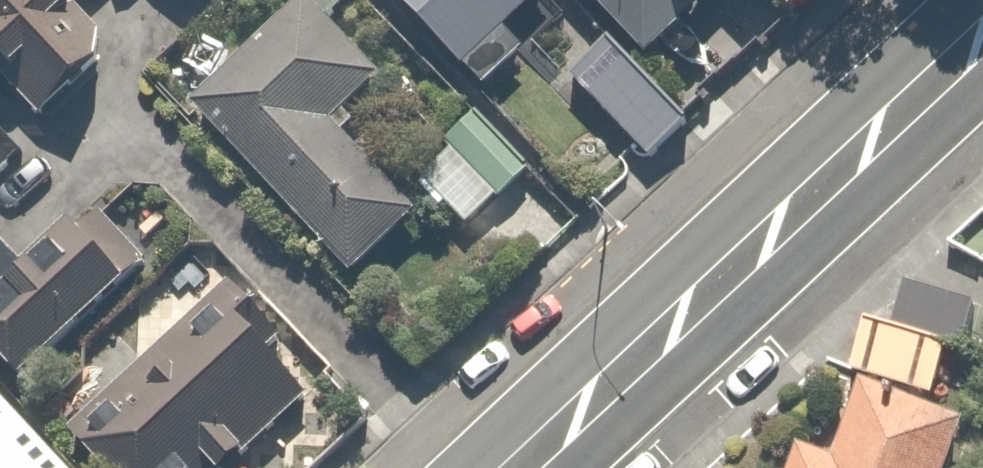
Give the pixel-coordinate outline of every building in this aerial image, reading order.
[(16,149),(44,123),(32,110),(101,47),(58,0),(0,0),(0,132),(16,149)] [(381,65),(320,0),(293,0),(183,104),(344,275),(412,211),(324,118),(381,65)] [(459,66),(530,0),(398,0),(459,66)] [(635,47),(687,0),(593,0),(635,47)] [(565,77),(645,152),(681,114),(601,38),(565,77)] [(64,220),(24,258),(0,232),(0,366),(13,380),(120,281),(64,220)] [(273,335),(222,282),(61,435),(92,467),(211,467),(297,386),(260,347),(273,335)] [(908,283),(879,315),(961,344),(974,306),(908,283)] [(948,460),(968,467),(982,430),(963,423),(967,412),(922,395),(942,343),(865,314),(842,372),(857,378),(828,455),(794,442),(784,467),(945,467),(948,460)] [(0,395),(0,467),(67,467),(0,395)]
